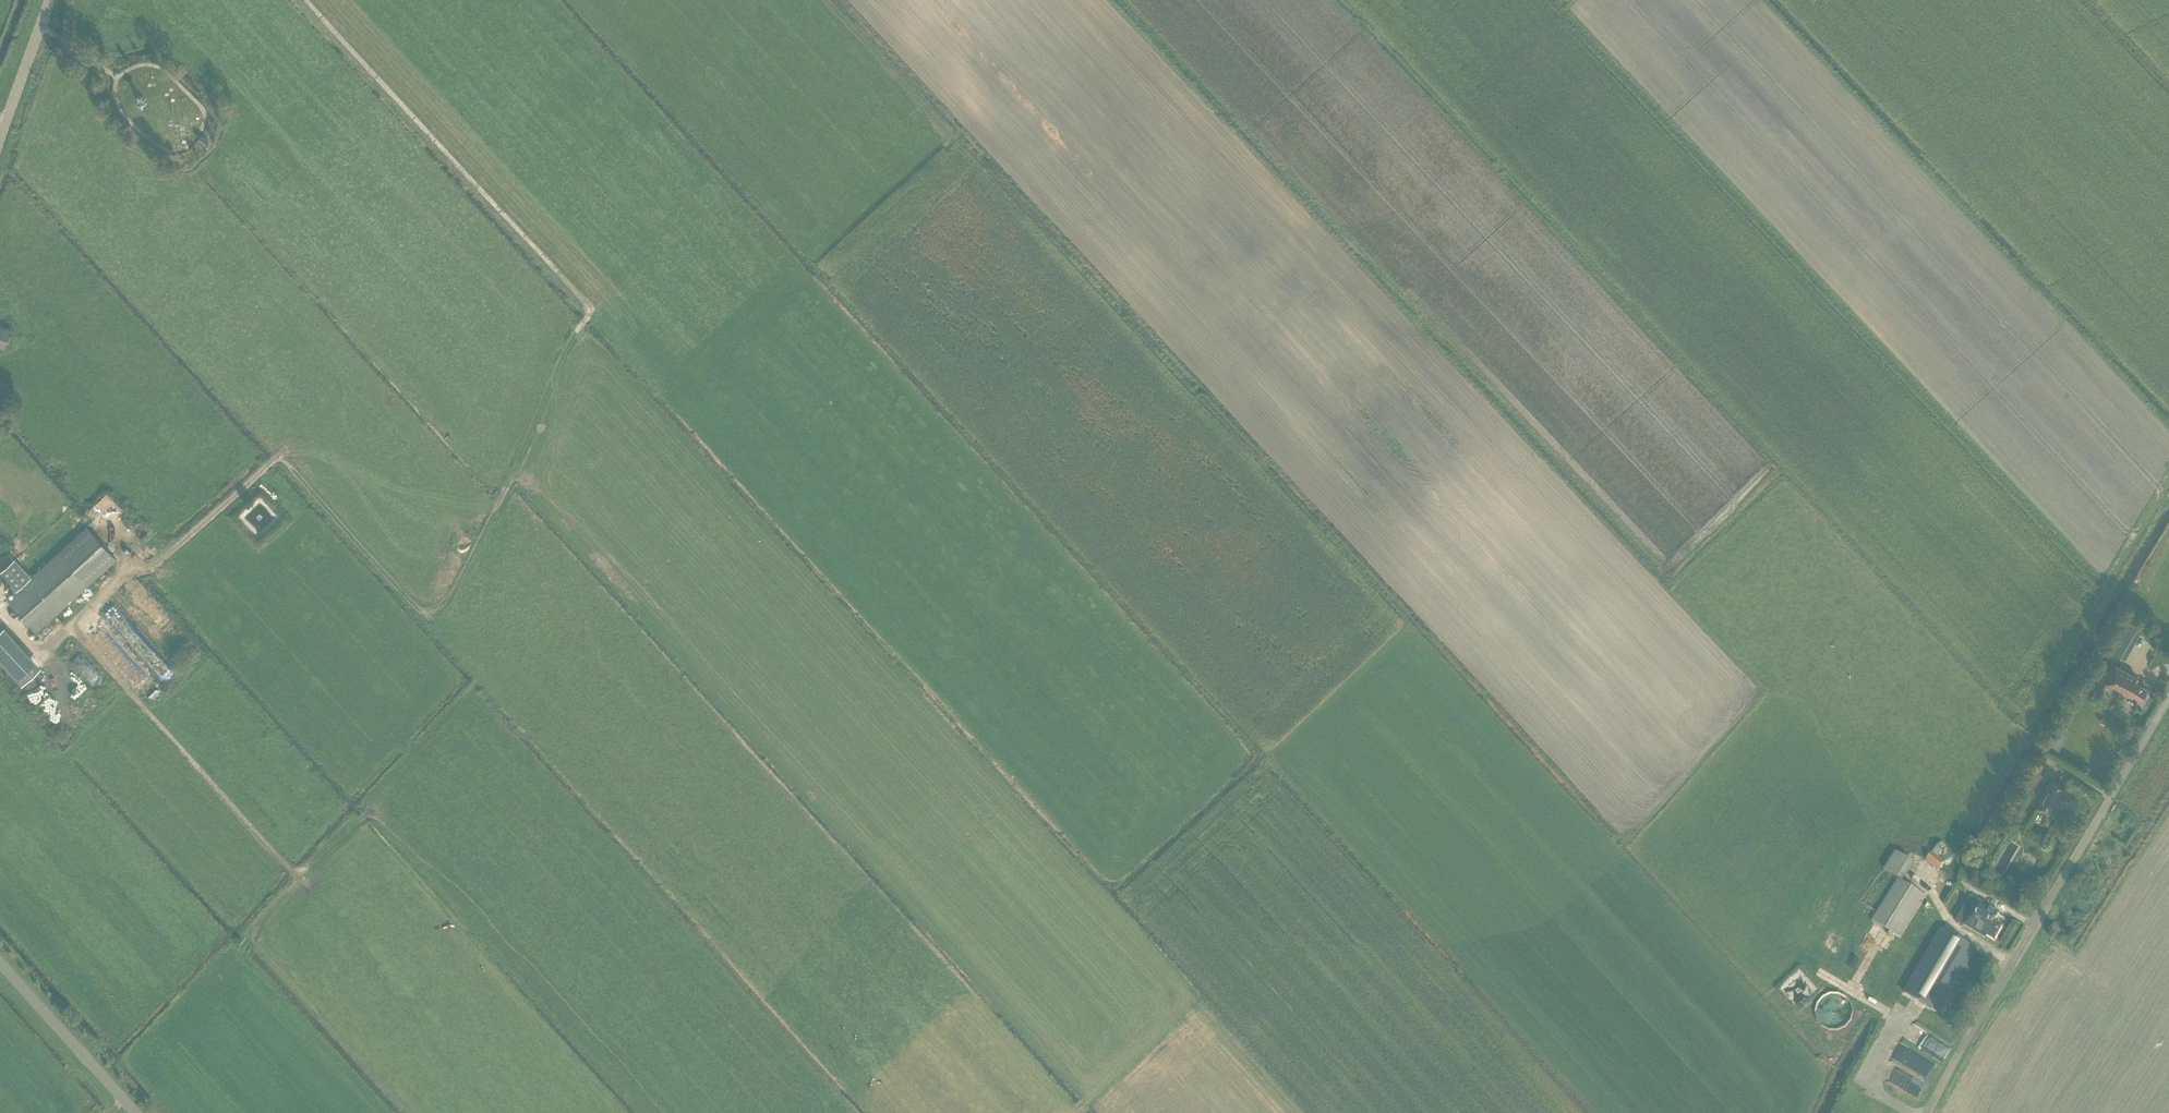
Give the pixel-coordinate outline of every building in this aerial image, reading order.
[(0,324),(0,345),(5,347),(12,329),(0,324)] [(112,517),(121,509),(113,499),(104,506),(112,517)] [(248,514),(255,529),(270,522),(264,507),(248,514)] [(116,559),(87,526),(7,598),(36,631),(116,559)] [(11,585),(19,577),(8,566),(1,574),(11,585)] [(2139,625),(2124,617),(2107,647),(2122,655),(2139,625)] [(38,668),(1,628),(0,629),(0,659),(22,683),(38,668)] [(2138,676),(2116,664),(2105,682),(2127,694),(2128,693),(2141,700),(2148,688),(2135,681),(2138,676)] [(164,682),(172,673),(166,667),(157,676),(164,682)] [(2105,682),(2098,694),(2106,699),(2113,687),(2105,682)] [(2041,768),(2048,769),(2050,761),(2042,759),(2041,768)] [(2073,810),(2078,801),(2071,797),(2062,791),(2064,787),(2052,780),(2037,806),(2049,812),(2056,800),(2066,806),(2073,810)] [(1951,851),(1940,842),(1925,860),(1938,870),(1944,862),(1943,861),(1951,851)] [(1884,871),(1897,879),(1902,882),(1913,863),(1896,852),(1884,871)] [(1926,896),(1902,882),(1897,879),(1872,921),(1901,939),(1926,896)] [(1986,937),(1995,942),(2003,928),(1994,923),(1999,914),(1978,901),(1963,926),(1985,938),(1986,937)] [(1937,1011),(1972,949),(1943,932),(1907,993),(1937,1011)] [(1851,1020),(1853,1012),(1852,1004),(1847,997),(1839,993),(1831,993),(1823,996),(1818,1003),(1816,1011),(1818,1019),(1823,1026),(1830,1030),(1839,1030),(1846,1026),(1851,1020)] [(1918,1098),(1933,1066),(1901,1051),(1895,1064),(1886,1083),(1918,1098)] [(1865,1112),(1894,1112),(1870,1102),(1865,1112)]
